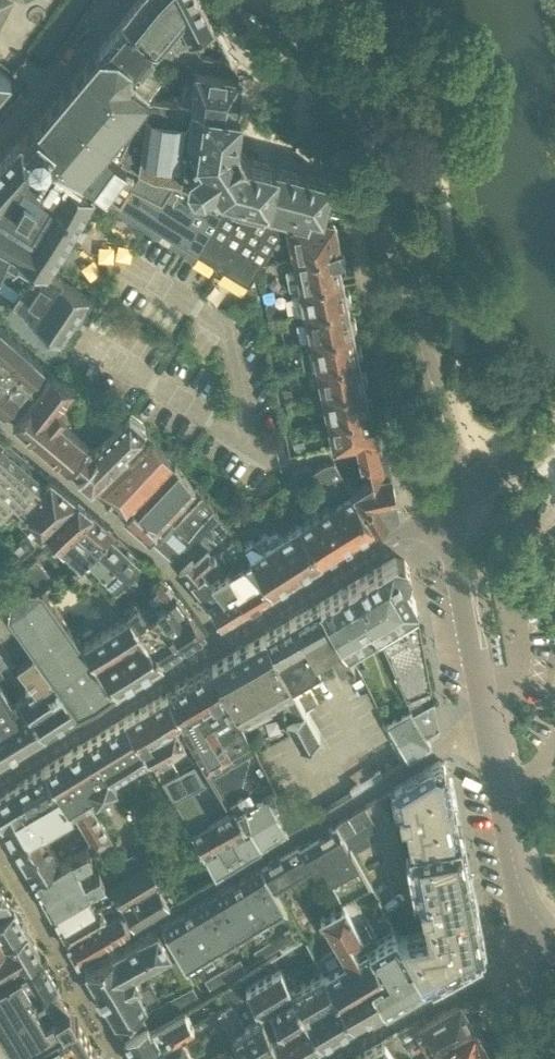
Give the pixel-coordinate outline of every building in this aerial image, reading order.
[(120,23),(123,19),(156,49),(155,50),(167,67),(238,75),(233,66),(232,66),(228,57),(227,58),(227,59),(212,57),(212,56),(207,55),(207,56),(200,55),(191,38),(212,27),(198,0),(138,0),(133,7),(124,0),(97,0),(95,3),(120,23)] [(84,18),(108,37),(99,49),(115,51),(120,55),(125,69),(130,72),(131,80),(148,93),(149,92),(149,91),(162,74),(144,64),(155,50),(156,49),(123,19),(120,23),(95,3),(84,18)] [(8,8),(0,4),(0,24),(8,8)] [(22,140),(38,149),(43,145),(62,162),(80,172),(95,185),(96,185),(105,193),(119,202),(130,187),(161,201),(173,183),(124,165),(117,161),(123,150),(109,140),(148,93),(131,80),(130,72),(125,69),(120,55),(115,51),(99,49),(100,50),(99,51),(98,51),(96,53),(72,37),(63,49),(87,65),(85,66),(72,82),(51,106),(27,94),(17,105),(6,116),(26,134),(22,139),(22,140)] [(190,102),(238,109),(241,81),(243,80),(244,79),(244,78),(244,77),(244,76),(244,75),(243,75),(242,74),(241,74),(240,74),(239,74),(238,75),(167,67),(172,69),(194,72),(194,73),(190,102)] [(10,79),(0,73),(0,90),(10,79)] [(320,215),(320,214),(321,213),(330,180),(320,177),(275,165),(275,164),(257,159),(246,157),(246,155),(235,140),(235,139),(236,127),(239,109),(238,109),(190,102),(151,97),(148,100),(145,117),(139,117),(123,150),(117,161),(124,165),(173,183),(180,185),(181,180),(181,175),(182,175),(185,150),(189,150),(197,162),(189,167),(188,177),(193,185),(203,187),(210,182),(218,194),(223,191),(231,203),(289,218),(306,223),(307,220),(318,222),(320,215)] [(15,301),(12,305),(13,305),(12,306),(59,341),(88,297),(62,282),(64,279),(46,269),(92,192),(92,191),(91,191),(95,185),(80,172),(62,162),(43,145),(38,149),(22,140),(21,141),(8,155),(0,148),(0,265),(4,260),(12,266),(13,269),(30,280),(22,292),(0,278),(0,291),(15,301)] [(193,190),(180,185),(173,183),(161,201),(130,187),(119,202),(105,193),(104,193),(118,205),(137,217),(142,220),(215,265),(217,270),(222,269),(247,284),(249,285),(253,279),(253,277),(287,222),(289,218),(231,203),(211,196),(193,190)] [(295,258),(340,249),(336,228),(333,225),(320,223),(318,222),(307,220),(306,223),(289,218),(287,222),(295,258)] [(343,249),(340,250),(340,249),(295,258),(297,267),(286,269),(290,287),(342,276),(341,274),(342,274),(345,271),(343,262),(346,262),(346,255),(343,249)] [(295,314),(347,303),(347,301),(348,301),(350,298),(349,290),(345,288),(344,289),(342,276),(290,287),(300,285),(302,294),(291,296),(295,314)] [(301,341),(353,330),(352,327),(353,327),(356,324),(354,317),(351,316),(350,316),(347,303),(295,314),(301,313),(303,321),(297,323),(301,341)] [(267,319),(269,327),(278,326),(277,318),(267,319)] [(3,412),(43,364),(0,327),(0,409),(3,412)] [(317,367),(359,358),(358,355),(359,355),(361,352),(360,344),(356,343),(355,343),(353,330),(301,341),(311,339),(313,349),(300,352),(304,369),(317,367)] [(323,393),(364,385),(363,382),(364,382),(367,379),(365,371),(362,370),(361,370),(359,358),(317,367),(323,393)] [(40,443),(93,488),(128,453),(123,448),(145,430),(143,428),(144,426),(138,421),(131,416),(131,415),(129,414),(129,415),(97,449),(59,420),(66,412),(59,405),(76,386),(54,373),(52,373),(12,421),(27,433),(40,443)] [(328,419),(373,410),(371,398),(367,397),(366,397),(364,385),(323,393),(328,419)] [(290,389),(282,391),(284,398),(291,397),(290,389)] [(553,403),(554,403),(554,401),(554,400),(552,398),(550,396),(547,394),(543,392),(539,391),(538,393),(542,394),(546,396),(549,398),(551,400),(553,403)] [(379,452),(382,450),(380,444),(376,421),(377,421),(377,415),(374,410),(373,410),(328,419),(334,447),(357,442),(359,449),(362,462),(368,461),(367,458),(379,452)] [(96,488),(124,512),(174,461),(152,436),(130,455),(128,453),(93,488),(94,489),(94,488),(95,488),(96,488)] [(22,507),(51,476),(50,475),(48,477),(2,437),(0,439),(0,513),(8,520),(22,506),(22,507)] [(293,443),(296,455),(305,453),(303,441),(293,443)] [(352,491),(374,526),(395,513),(398,507),(387,456),(384,454),(382,454),(382,450),(379,452),(367,458),(368,461),(372,479),(352,491)] [(301,523),(321,559),(374,526),(352,491),(334,460),(333,461),(325,463),(314,469),(311,466),(311,465),(302,467),(302,466),(300,467),(293,469),(293,468),(292,468),(292,470),(295,482),(314,470),(333,501),(333,502),(301,523)] [(170,557),(171,556),(214,510),(204,498),(176,527),(172,524),(170,526),(163,519),(194,486),(175,461),(174,461),(124,512),(124,513),(124,514),(123,515),(148,536),(170,557)] [(51,476),(22,507),(26,511),(21,515),(36,529),(30,536),(25,535),(8,551),(14,557),(15,556),(17,559),(35,541),(47,530),(77,499),(51,476)] [(91,510),(77,499),(47,530),(56,539),(60,543),(91,510)] [(113,530),(91,510),(60,543),(76,558),(82,563),(112,531),(113,530)] [(171,556),(181,565),(190,557),(194,560),(207,548),(208,548),(213,544),(226,534),(230,538),(233,535),(214,510),(171,556)] [(251,557),(271,590),(321,559),(301,523),(280,535),(277,529),(267,535),(267,536),(255,544),(251,538),(242,545),(249,556),(251,557)] [(127,545),(112,531),(82,563),(88,571),(96,580),(127,545)] [(215,550),(216,554),(228,569),(235,583),(233,584),(247,605),(271,590),(251,557),(249,556),(242,545),(234,534),(233,535),(230,538),(216,549),(215,550)] [(179,567),(191,582),(202,571),(200,569),(216,554),(215,550),(216,549),(213,544),(208,548),(207,548),(194,560),(190,557),(181,565),(179,567)] [(142,559),(127,545),(96,580),(100,584),(109,594),(142,559)] [(221,594),(208,601),(221,621),(247,605),(233,584),(235,583),(228,569),(216,554),(200,569),(202,571),(221,594)] [(78,711),(90,703),(91,705),(94,703),(93,702),(99,698),(100,699),(103,698),(102,696),(115,689),(83,644),(42,587),(53,577),(53,576),(37,556),(0,587),(0,602),(78,711)] [(348,586),(378,637),(380,640),(406,699),(431,689),(418,613),(413,606),(415,605),(414,604),(416,602),(403,580),(407,578),(409,569),(404,560),(395,558),(395,557),(348,586)] [(207,601),(208,601),(221,594),(202,571),(191,582),(207,601)] [(156,608),(182,646),(195,638),(204,632),(168,583),(160,576),(150,587),(160,596),(152,604),(156,608)] [(348,586),(320,603),(345,647),(349,654),(378,637),(348,586)] [(128,615),(161,660),(182,646),(156,608),(148,615),(137,601),(124,611),(128,615)] [(45,731),(67,717),(67,718),(74,713),(78,711),(0,602),(0,637),(3,642),(35,684),(21,693),(18,695),(45,731)] [(320,603),(265,635),(306,709),(317,702),(302,675),(334,656),(350,681),(361,674),(349,654),(345,647),(320,603)] [(83,644),(115,689),(118,687),(134,677),(142,672),(161,660),(128,615),(109,628),(83,644)] [(236,652),(212,666),(244,728),(269,714),(264,703),(284,692),(289,701),(283,704),(286,710),(283,712),(301,743),(320,733),(306,709),(265,635),(248,645),(248,644),(236,651),(236,652)] [(125,718),(126,718),(147,755),(161,781),(179,771),(168,753),(185,742),(176,725),(180,722),(201,759),(231,808),(235,805),(261,848),(288,832),(287,831),(273,806),(281,801),(278,796),(277,795),(273,787),(269,779),(269,777),(268,777),(264,770),(265,770),(264,768),(263,768),(260,760),(259,758),(255,751),(255,749),(254,749),(250,741),(251,741),(250,739),(250,740),(246,732),(245,730),(244,728),(212,666),(184,683),(183,681),(177,684),(178,686),(160,697),(155,700),(153,701),(148,704),(146,705),(146,706),(141,709),(141,708),(139,709),(139,710),(134,713),(134,712),(132,713),(132,714),(128,717),(127,716),(125,718)] [(8,753),(11,752),(18,748),(17,748),(37,736),(39,735),(42,733),(44,732),(45,731),(18,695),(12,698),(10,695),(9,696),(0,682),(0,742),(8,753)] [(386,724),(408,759),(431,744),(425,736),(439,728),(434,701),(412,714),(410,710),(386,724)] [(71,751),(44,768),(72,813),(92,849),(95,853),(111,844),(113,842),(88,801),(116,784),(112,776),(147,755),(126,718),(79,746),(71,751)] [(8,753),(0,742),(0,758),(8,753)] [(179,771),(161,781),(179,811),(193,837),(215,875),(261,848),(235,805),(231,808),(201,759),(179,771)] [(394,929),(423,979),(425,978),(478,949),(481,948),(480,945),(479,945),(475,923),(475,920),(474,920),(471,902),(471,901),(473,900),(470,887),(469,887),(469,886),(468,886),(465,868),(465,865),(464,865),(460,843),(460,840),(459,840),(453,810),(457,808),(455,801),(451,800),(444,762),(438,760),(394,787),(398,809),(400,821),(405,821),(410,850),(410,852),(411,852),(420,898),(419,898),(421,909),(422,908),(426,931),(400,936),(397,930),(396,931),(395,929),(394,929)] [(33,878),(61,860),(42,831),(72,813),(44,768),(16,785),(5,792),(0,795),(0,821),(1,822),(16,849),(33,878)] [(292,795),(281,801),(273,806),(287,831),(306,820),(292,795)] [(336,824),(342,836),(372,820),(364,806),(336,824)] [(339,896),(342,902),(343,904),(344,904),(380,969),(368,976),(384,1002),(396,995),(397,994),(403,990),(403,991),(405,990),(422,979),(423,979),(394,929),(391,930),(392,932),(378,940),(375,936),(376,936),(366,917),(353,894),(371,885),(349,845),(348,845),(342,836),(336,824),(299,846),(298,844),(241,878),(241,877),(231,883),(231,884),(192,907),(181,913),(182,913),(161,925),(186,968),(286,908),(275,888),(295,875),(311,865),(313,868),(313,869),(314,871),(315,870),(315,869),(322,865),(327,875),(328,878),(329,877),(333,885),(332,885),(333,887),(334,887),(338,893),(337,894),(338,896),(339,896)] [(41,890),(43,893),(80,873),(76,865),(90,858),(84,849),(70,855),(61,860),(33,878),(40,889),(40,890),(41,890)] [(123,860),(130,872),(142,866),(134,852),(123,860)] [(130,872),(111,884),(122,905),(133,924),(168,903),(168,902),(176,897),(156,858),(142,866),(130,872)] [(45,899),(52,911),(88,889),(88,888),(103,879),(98,870),(83,879),(80,873),(43,893),(45,897),(45,898),(45,899)] [(11,903),(0,884),(0,910),(11,903)] [(52,911),(60,926),(112,897),(107,888),(89,898),(85,892),(89,890),(88,889),(52,911)] [(60,926),(69,941),(108,918),(104,910),(112,905),(114,908),(117,906),(112,897),(60,926)] [(314,957),(323,970),(353,1020),(384,1002),(368,976),(380,969),(344,904),(343,904),(342,902),(343,904),(342,905),(323,917),(322,916),(320,917),(322,920),(322,919),(336,944),(314,957)] [(6,946),(4,943),(27,931),(13,907),(0,916),(0,950),(6,946)] [(108,918),(69,941),(78,957),(129,927),(121,910),(108,918)] [(105,1002),(116,1022),(139,1009),(159,998),(150,982),(142,987),(139,982),(140,982),(134,973),(170,952),(156,929),(139,939),(85,969),(98,991),(94,993),(101,1005),(105,1002)] [(253,951),(258,959),(293,938),(288,929),(253,951)] [(0,950),(0,975),(8,970),(39,951),(27,931),(4,943),(6,946),(0,950)] [(98,1054),(97,1053),(96,1053),(96,1052),(96,1051),(77,1018),(76,1019),(75,1017),(70,1009),(71,1009),(68,1005),(63,996),(61,992),(55,983),(56,982),(43,959),(42,958),(20,970),(0,983),(0,1057),(1,1058),(89,1058),(98,1054)] [(204,980),(209,989),(244,968),(239,959),(204,980)] [(262,1017),(288,1058),(290,1058),(353,1020),(323,970),(295,987),(293,983),(292,981),(289,977),(288,975),(283,966),(245,990),(262,1017)] [(225,1005),(229,1003),(242,995),(233,982),(217,992),(225,1005)] [(116,1022),(136,1058),(162,1044),(156,1034),(163,1030),(169,1040),(180,1034),(193,1026),(184,1010),(199,1001),(192,987),(142,1014),(139,1009),(116,1022)] [(238,1053),(241,1058),(288,1058),(262,1017),(245,1027),(229,1003),(225,1005),(223,1006),(216,1010),(231,1035),(240,1052),(238,1053)] [(413,1023),(397,1032),(406,1047),(421,1039),(421,1040),(423,1039),(430,1053),(474,1028),(467,1017),(469,1013),(465,1005),(461,1005),(460,1003),(416,1029),(413,1023)] [(474,1028),(430,1053),(431,1053),(430,1054),(433,1058),(475,1058),(487,1052),(482,1043),(484,1039),(479,1031),(475,1031),(474,1028)] [(409,1052),(406,1047),(397,1032),(359,1055),(353,1058),(402,1058),(409,1052)] [(137,1058),(172,1058),(189,1049),(180,1034),(169,1040),(162,1044),(136,1058),(137,1058)] [(238,1053),(240,1052),(231,1035),(230,1035),(236,1044),(213,1058),(214,1058),(213,1058),(229,1058),(238,1053)] [(189,1049),(172,1058),(195,1058),(189,1049)]
